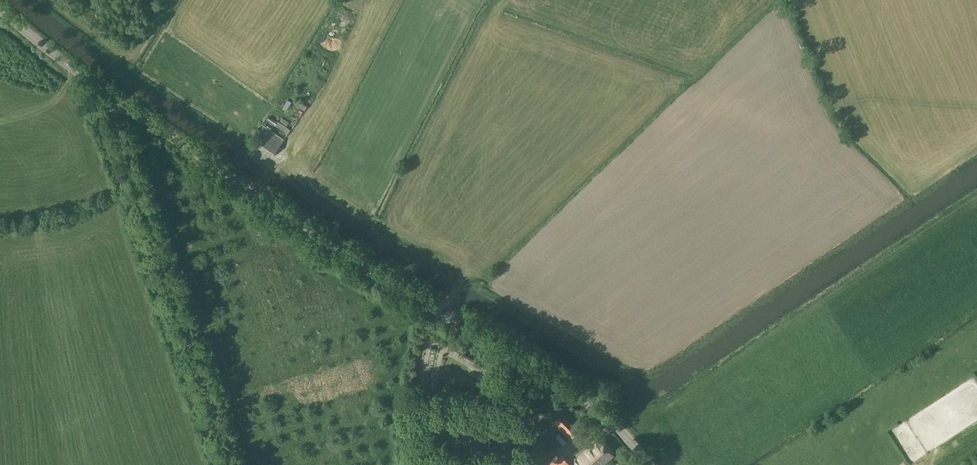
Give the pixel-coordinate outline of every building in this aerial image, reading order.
[(259,148),(272,157),(284,139),(265,126),(259,134),(265,139),(259,148)] [(494,390),(485,385),(482,390),(490,395),(494,390)] [(582,428),(565,411),(554,422),(570,439),(582,428)] [(600,439),(578,459),(584,464),(602,464),(614,455),(600,439)]
